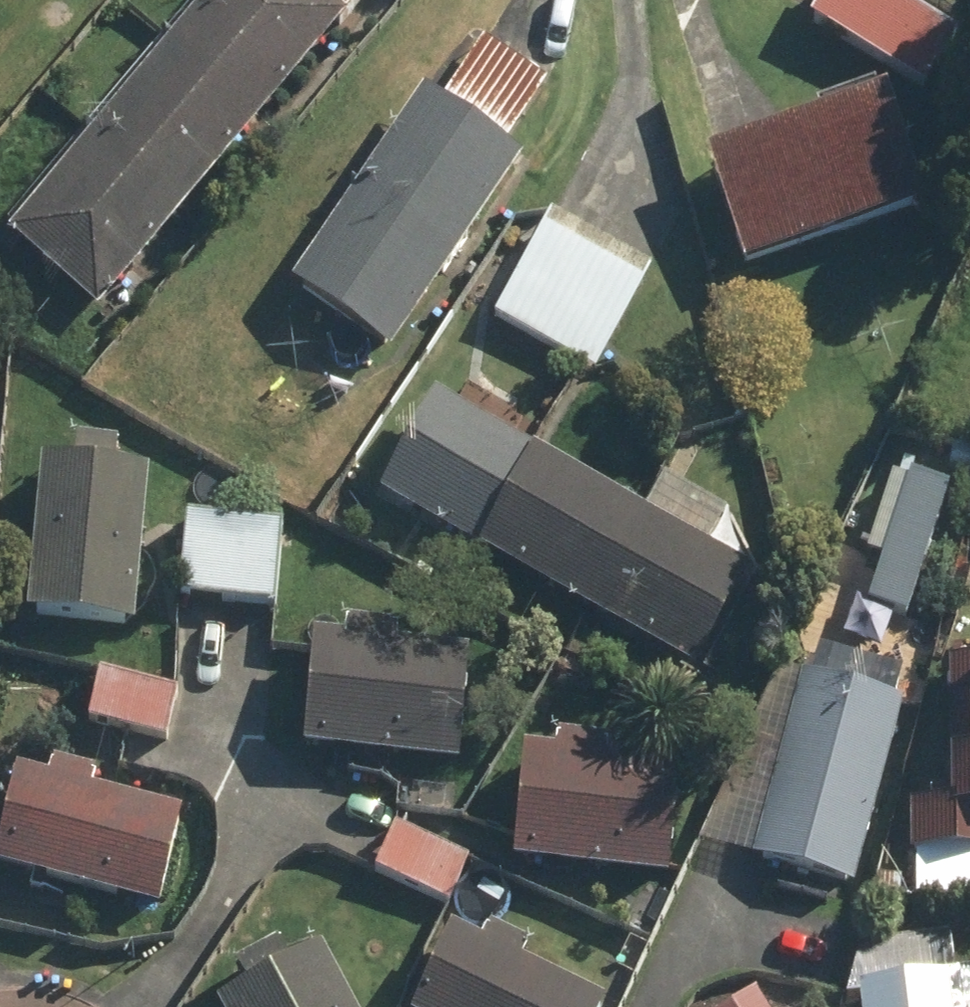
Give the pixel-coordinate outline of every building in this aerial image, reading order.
[(0,232),(0,245),(51,287),(89,318),(353,0),(192,0),(0,232)] [(860,0),(812,0),(794,32),(915,99),(944,46),(860,0)] [(470,45),(426,111),(411,101),(281,294),(383,363),(513,170),(491,155),(535,89),(470,45)] [(866,112),(684,168),(720,285),(903,229),(866,112)] [(644,277),(551,221),(492,320),(585,376),(644,277)] [(651,476),(629,516),(416,404),(365,502),(687,673),(739,575),(760,535),(651,476)] [(131,476),(102,475),(103,450),(51,448),(50,472),(19,471),(13,625),(125,630),(131,476)] [(272,525),(172,520),(168,604),(267,609),(272,525)] [(335,628),(334,653),(295,652),(290,758),(452,766),(457,659),(384,656),(385,630),(335,628)] [(944,673),(937,673),(934,805),(899,804),(898,859),(969,860),(969,639),(944,639),(944,673)] [(898,704),(892,703),(898,681),(805,658),(800,679),(790,677),(740,869),(849,897),(898,704)] [(167,699),(85,680),(74,729),(156,748),(167,699)] [(542,747),(541,764),(505,762),(501,871),(660,877),(665,769),(596,766),(596,750),(542,747)] [(35,790),(2,781),(0,787),(0,879),(147,916),(170,824),(82,802),(88,779),(40,767),(35,790)] [(463,863),(379,825),(357,873),(441,911),(463,863)] [(508,973),(517,954),(479,936),(470,955),(433,938),(402,1006),(584,1006),(508,973)] [(309,957),(232,1006),(342,1006),(309,957)] [(931,987),(844,1000),(845,1006),(934,1006),(931,987)] [(729,1006),(757,1006),(749,994),(729,1006)]
